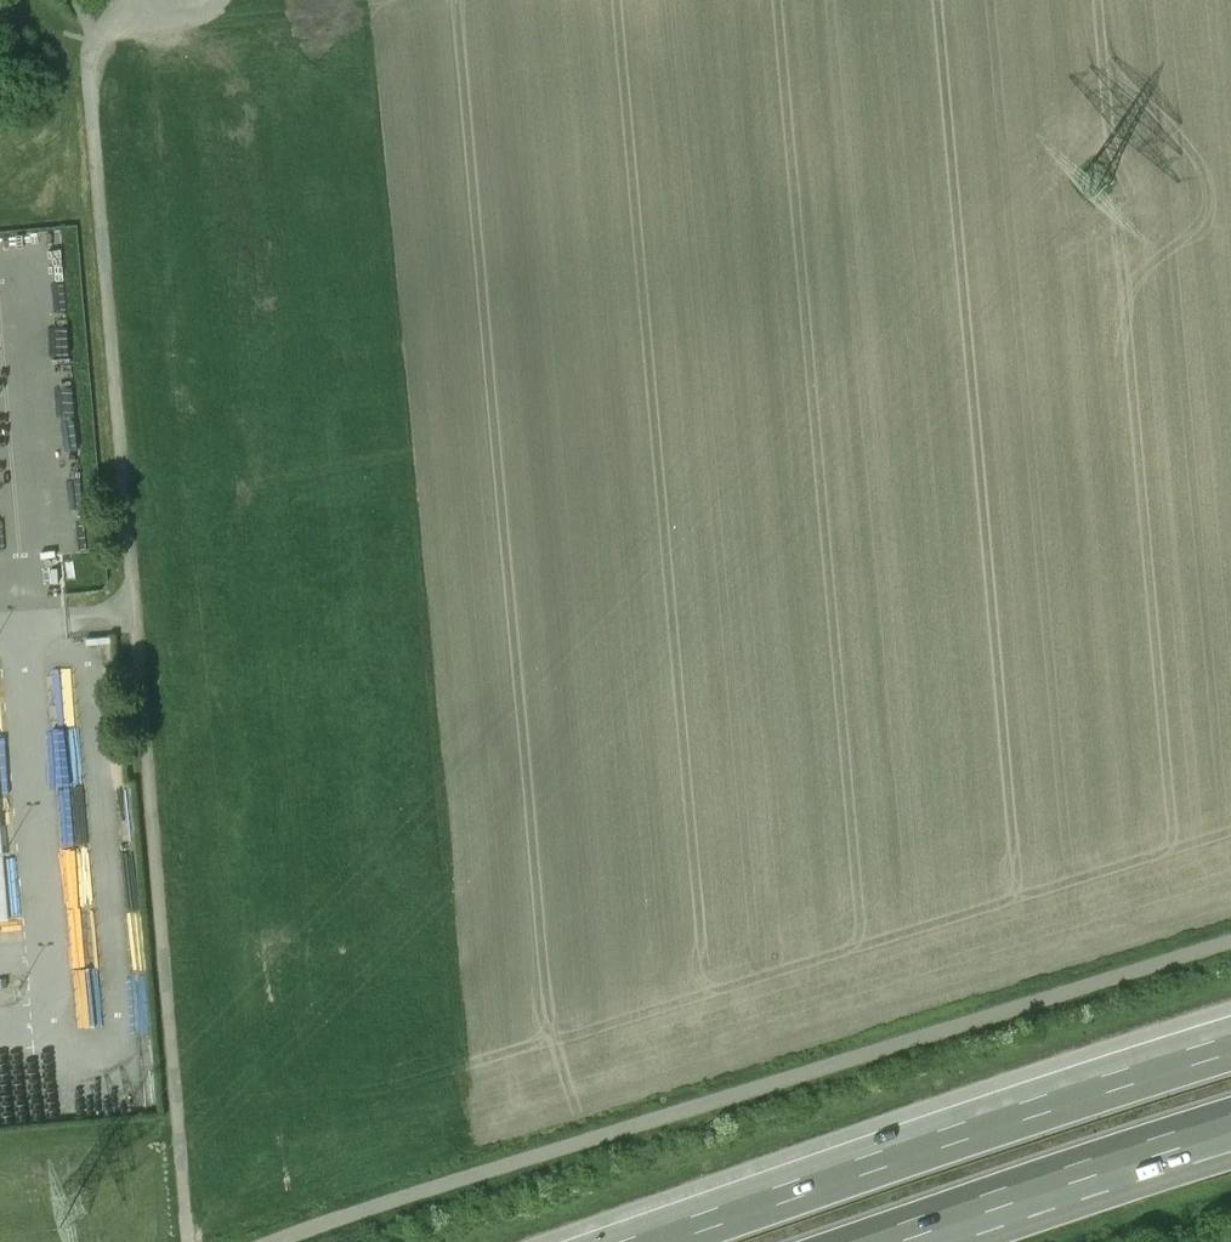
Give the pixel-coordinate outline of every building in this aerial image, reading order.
[(18,922),(0,712),(0,924),(18,922)]
